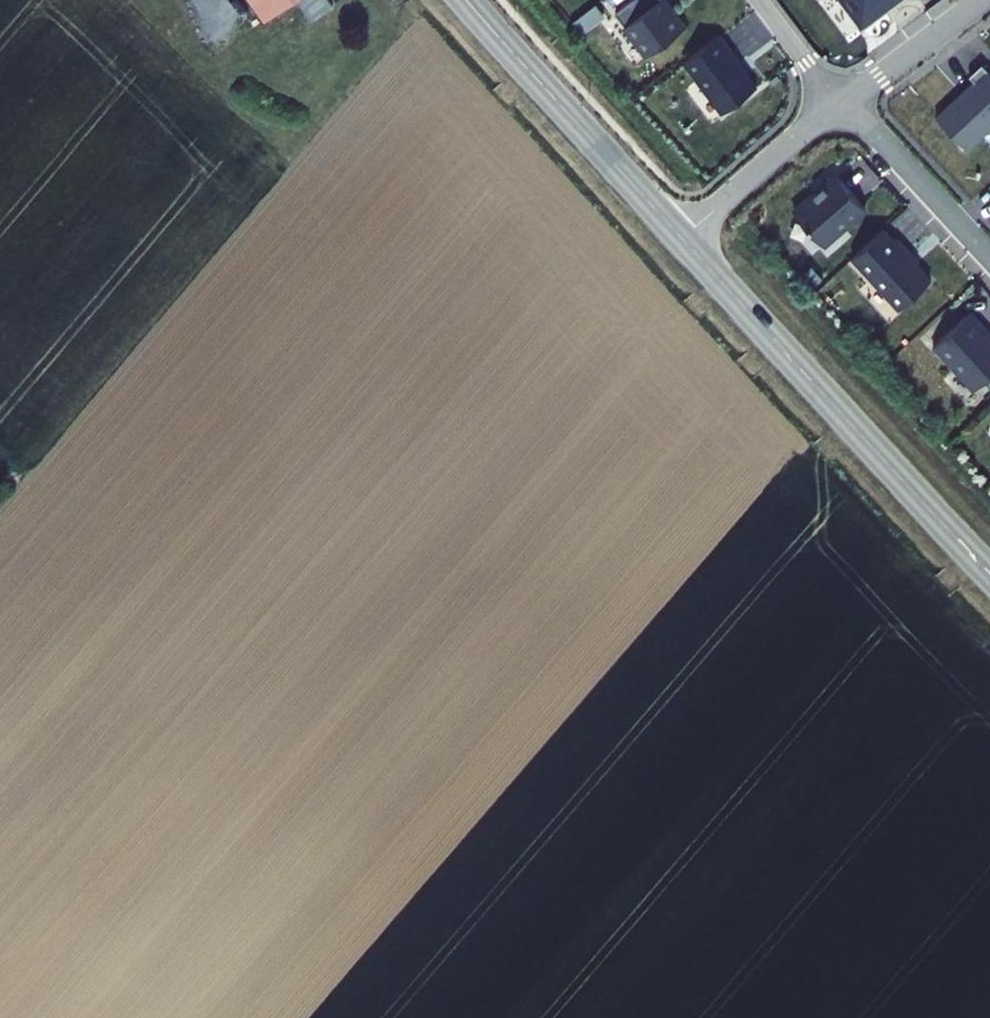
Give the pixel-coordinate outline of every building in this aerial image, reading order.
[(264,22),(293,0),(247,0),(264,22)] [(609,9),(641,53),(677,25),(658,0),(621,0),(609,9)] [(853,25),(877,7),(875,4),(881,0),(834,0),(853,25)] [(716,110),(750,84),(731,60),(733,59),(713,32),(678,59),(716,110)] [(965,142),(989,119),(989,61),(983,54),(969,67),(972,71),(933,107),(965,142)] [(830,174),(788,212),(818,245),(859,207),(830,174)] [(847,255),(894,306),(925,277),(903,253),(906,251),(892,236),(889,238),(878,226),(847,255)] [(928,344),(949,367),(951,365),(971,386),(989,369),(989,339),(981,330),(983,328),(966,309),(928,344)]
